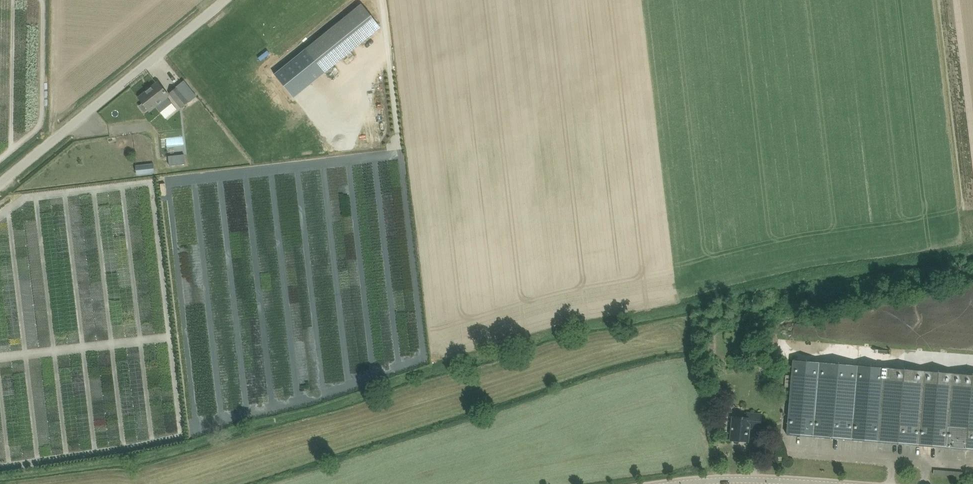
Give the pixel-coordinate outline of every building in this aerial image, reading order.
[(306,49),(325,73),(381,28),(362,4),(306,49)] [(318,70),(307,55),(302,59),(297,53),(293,57),(308,77),(318,70)] [(178,88),(189,102),(196,96),(184,81),(176,87),(178,88)] [(149,109),(150,111),(169,96),(158,82),(139,97),(144,103),(140,106),(144,112),(149,109)] [(171,94),(182,108),(189,102),(178,88),(171,94)] [(186,163),(185,153),(168,155),(169,165),(186,163)] [(136,165),(137,176),(155,174),(154,163),(136,165)] [(884,368),(793,360),(792,375),(786,375),(785,387),(791,388),(787,435),(972,450),(972,375),(884,368)] [(760,428),(761,428),(762,413),(746,412),(746,417),(732,417),(731,440),(748,442),(749,427),(760,428)]
